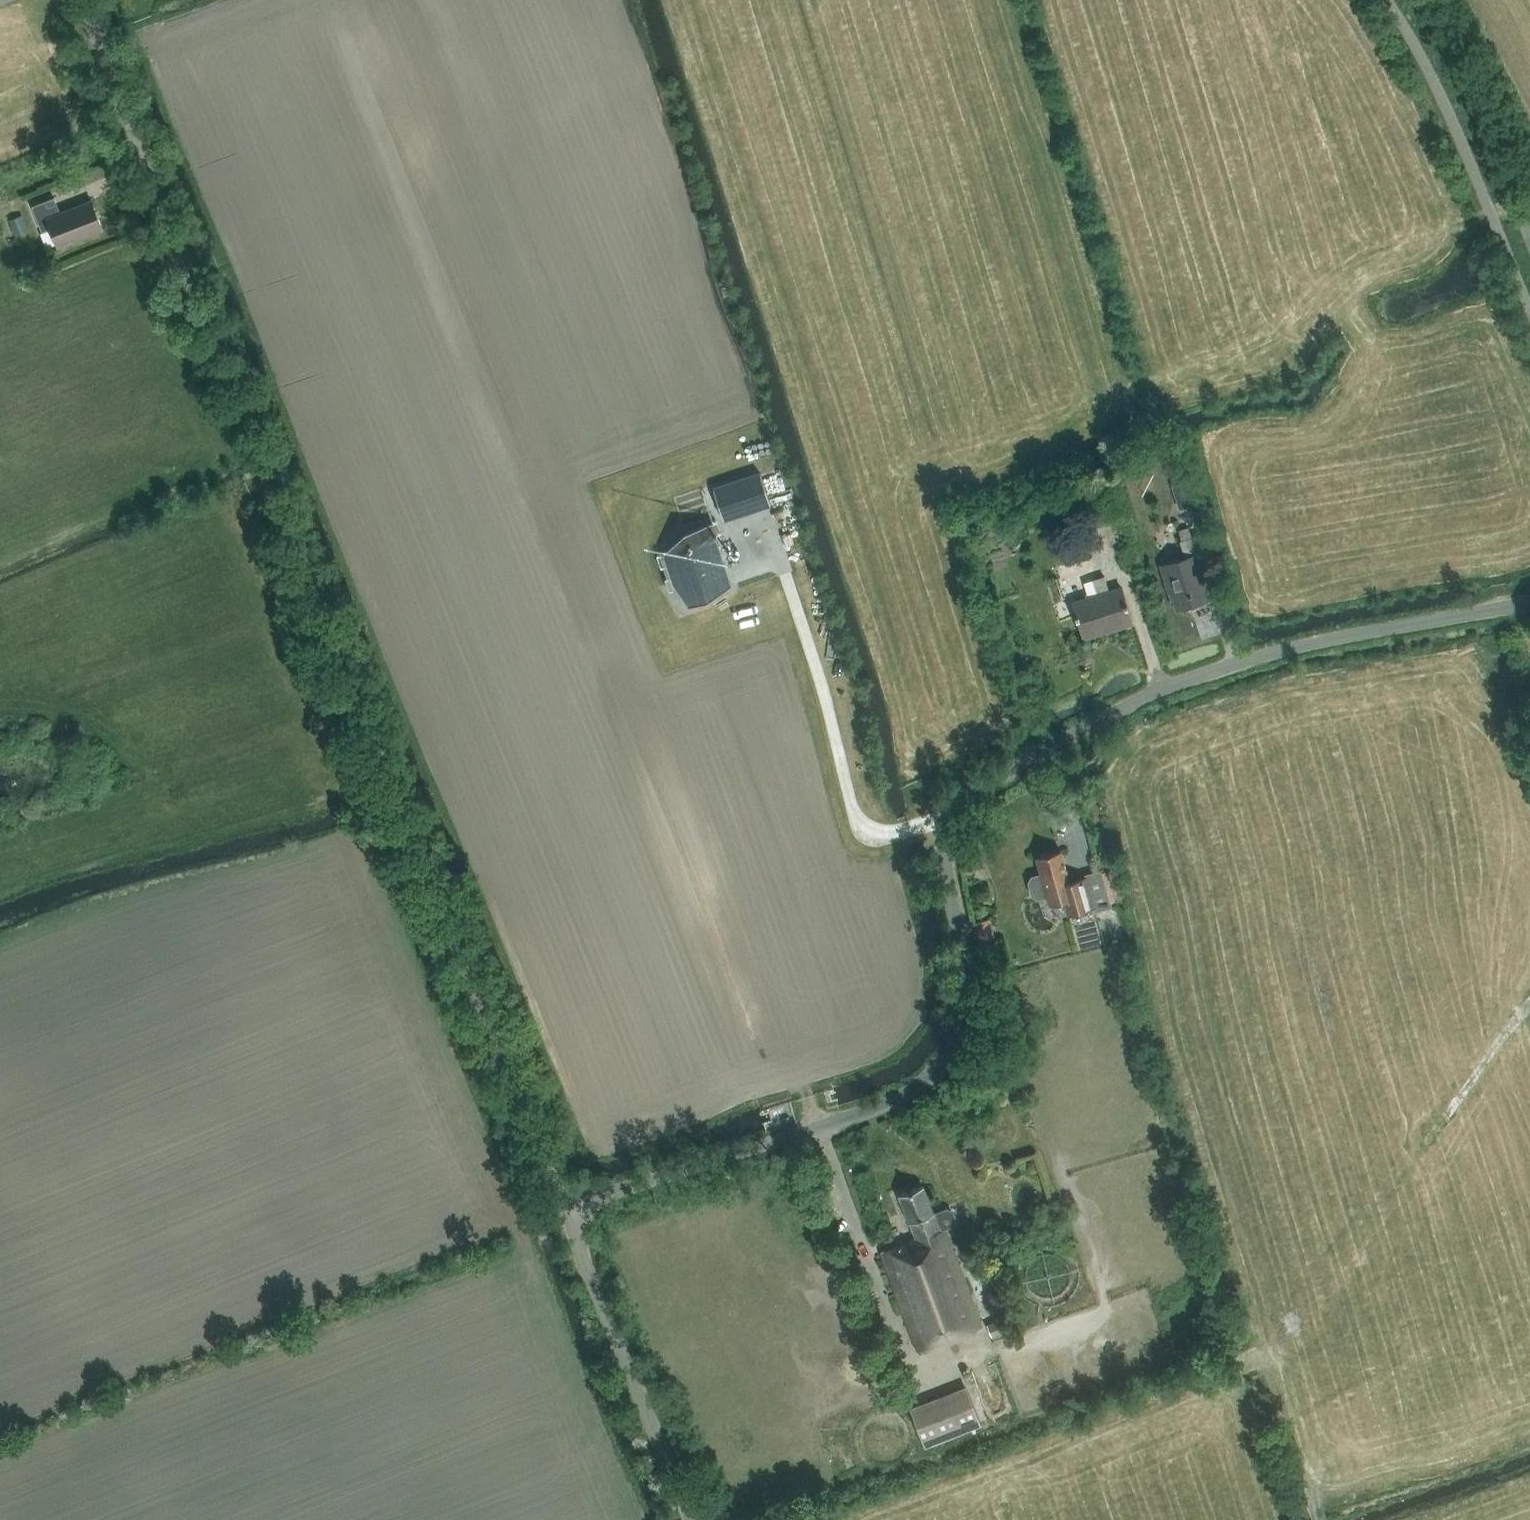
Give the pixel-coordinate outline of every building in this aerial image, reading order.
[(56,198),(34,207),(44,231),(54,227),(62,247),(107,228),(94,198),(62,211),(56,198)] [(9,220),(12,228),(26,223),(23,215),(9,220)] [(713,488),(723,519),(771,503),(761,473),(713,488)] [(1188,479),(1175,483),(1182,507),(1195,503),(1188,479)] [(1047,529),(1058,531),(1059,521),(1048,520),(1047,529)] [(672,581),(688,605),(707,599),(732,584),(712,522),(685,531),(662,553),(672,581)] [(1185,556),(1160,563),(1169,592),(1171,591),(1176,606),(1209,597),(1198,560),(1211,557),(1203,532),(1191,535),(1181,538),(1180,539),(1185,556)] [(1071,601),(1082,636),(1132,621),(1121,586),(1110,590),(1106,576),(1092,580),(1096,594),(1071,601)] [(1106,886),(1091,891),(1086,875),(1070,880),(1060,849),(1036,857),(1041,875),(1033,877),(1030,883),(1034,894),(1039,897),(1047,895),(1050,904),(1065,900),(1069,914),(1095,906),(1097,911),(1112,907),(1106,886)] [(995,937),(990,918),(975,922),(979,941),(995,937)] [(881,1248),(917,1348),(980,1325),(944,1226),(940,1228),(939,1226),(953,1221),(955,1217),(952,1208),(947,1206),(934,1211),(923,1182),(899,1191),(915,1235),(881,1248)] [(987,1324),(992,1336),(1011,1328),(1006,1316),(987,1324)] [(967,1389),(910,1409),(922,1442),(979,1421),(967,1389)]
